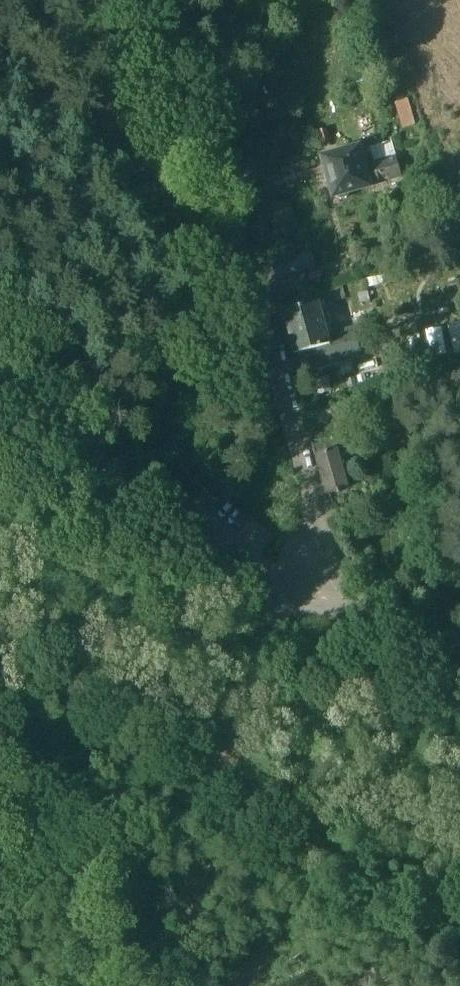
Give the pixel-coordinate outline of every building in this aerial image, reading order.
[(410,101),(395,105),(403,132),(418,128),(410,101)] [(339,158),(334,155),(328,157),(325,162),(324,163),(335,201),(336,201),(341,204),(347,202),(350,197),(371,191),(371,190),(365,170),(360,152),(339,158)] [(397,161),(365,170),(371,190),(403,180),(397,161)] [(304,259),(273,267),(277,281),(308,272),(304,259)] [(319,306),(285,316),(302,377),(363,360),(355,331),(329,339),(326,330),(329,329),(326,316),(323,317),(319,306)] [(431,363),(457,360),(453,330),(427,333),(431,363)] [(335,438),(313,445),(317,459),(339,453),(335,438)] [(339,453),(317,459),(328,498),(350,491),(339,453)]
